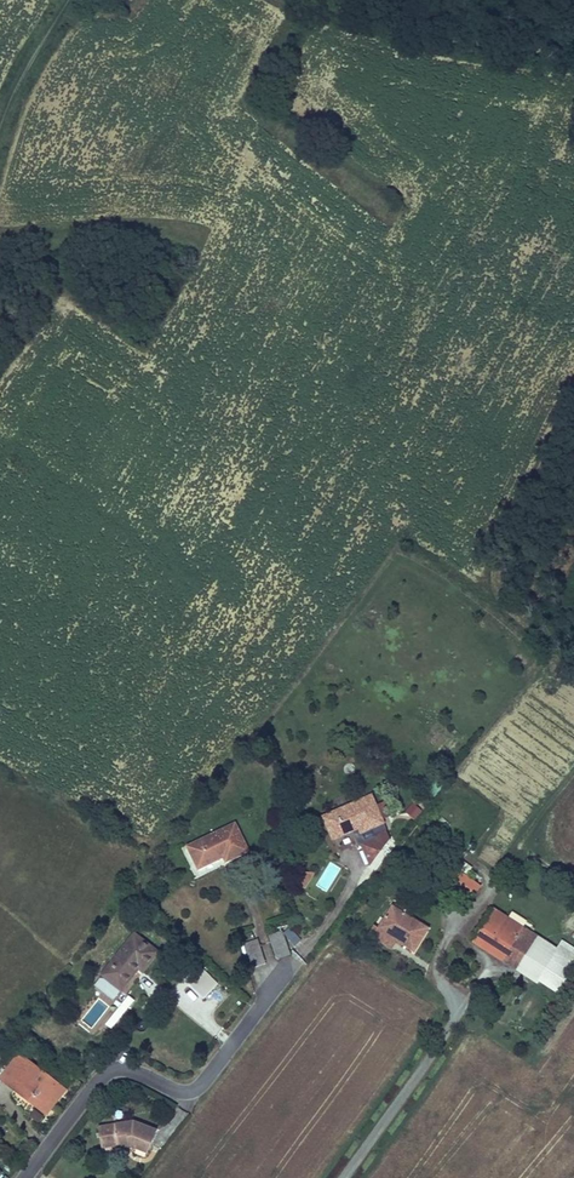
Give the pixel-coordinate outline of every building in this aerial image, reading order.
[(381,815),(370,790),(323,811),(332,833),(357,821),(359,825),(381,815)] [(245,844),(233,820),(186,844),(196,865),(224,851),(226,855),(245,844)] [(370,858),(388,833),(385,824),(371,830),(373,834),(362,839),(370,858)] [(472,892),(481,878),(456,860),(446,873),(472,892)] [(316,885),(327,891),(340,868),(330,862),(316,885)] [(299,880),(309,867),(309,866),(301,866),(294,876),(299,880)] [(428,923),(389,902),(378,922),(374,931),(387,939),(392,930),(401,934),(417,943),(428,923)] [(543,939),(492,906),(474,934),(500,951),(533,971),(549,983),(572,951),(558,941),(554,947),(543,939)] [(158,946),(133,928),(102,970),(122,985),(139,961),(144,965),(158,946)] [(270,934),(279,959),(291,954),(283,930),(270,934)] [(401,934),(392,930),(387,939),(397,943),(401,934)] [(500,951),(474,934),(469,940),(496,957),(500,951)] [(259,938),(247,943),(255,967),(268,963),(259,938)] [(187,981),(202,998),(218,984),(202,967),(187,981)] [(113,1029),(132,997),(123,992),(104,1024),(113,1029)] [(65,1087),(18,1054),(1,1078),(32,1101),(36,1096),(45,1103),(52,1094),(57,1097),(65,1087)] [(161,1131),(135,1120),(100,1126),(103,1146),(136,1140),(137,1146),(152,1153),(161,1131)]
